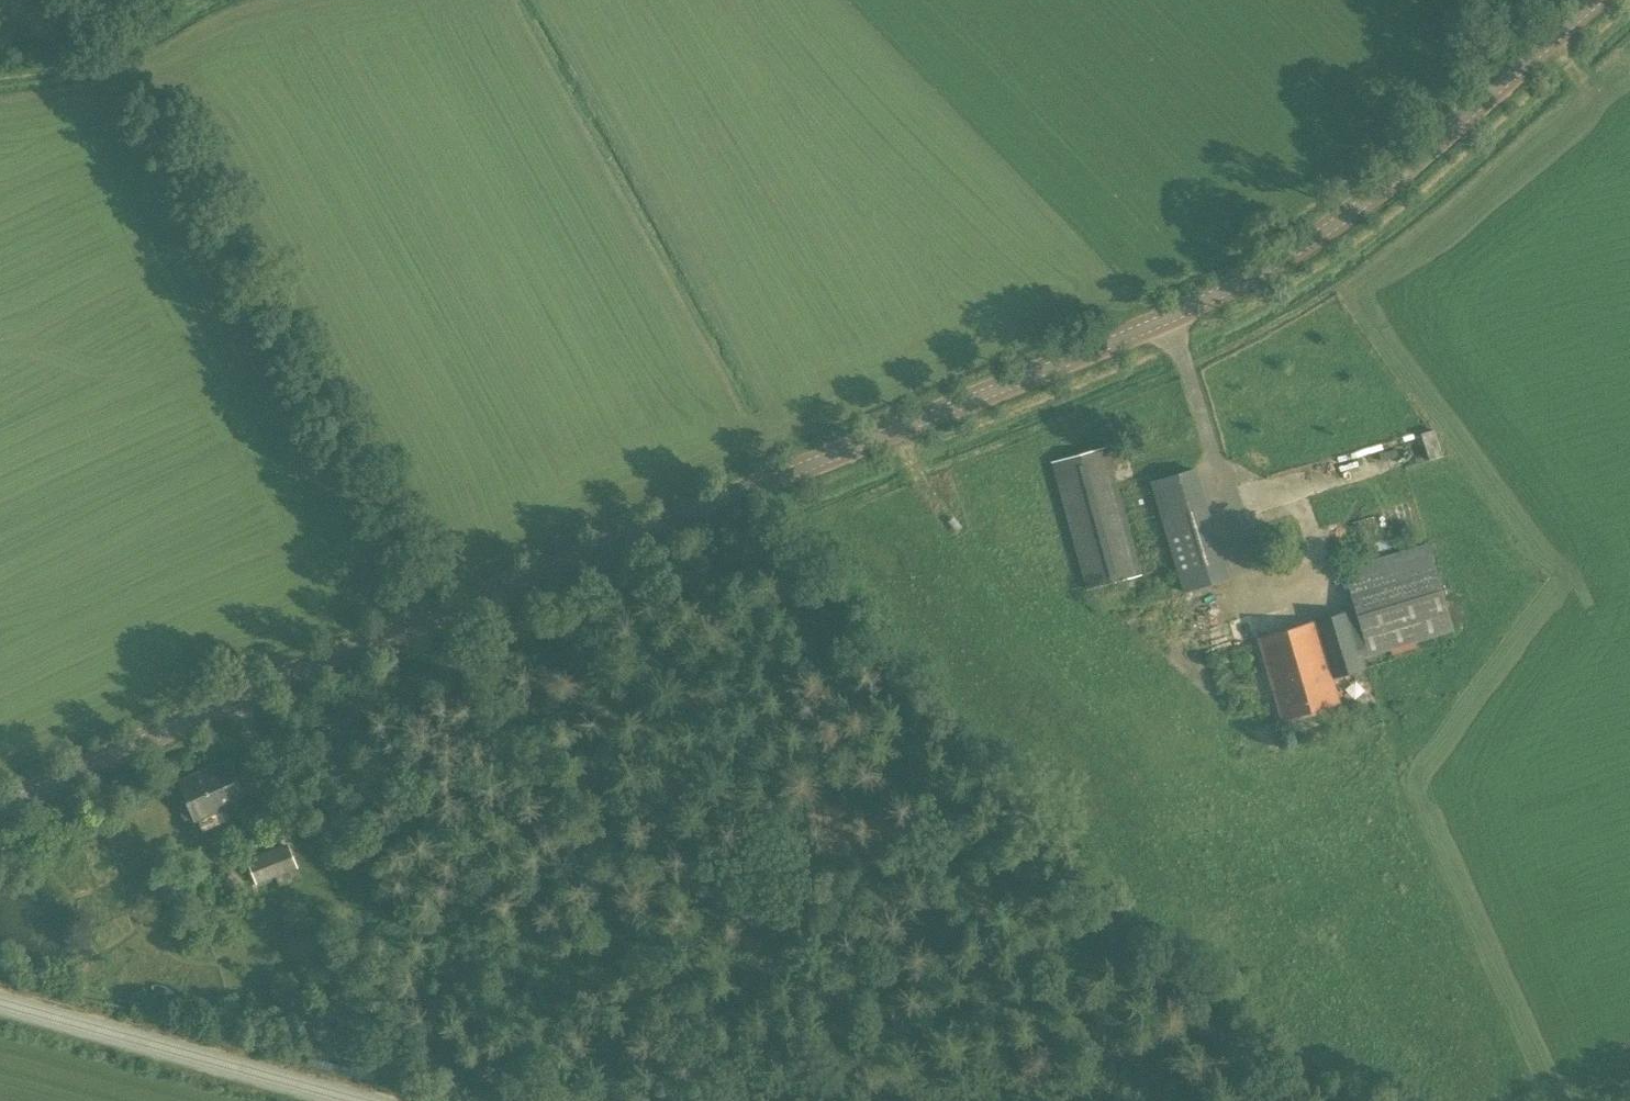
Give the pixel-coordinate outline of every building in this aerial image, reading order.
[(1429,444),(1431,454),(1438,452),(1432,428),(1421,430),(1424,445),(1429,444)] [(1085,590),(1141,574),(1106,447),(1050,463),(1085,590)] [(1182,593),(1228,579),(1194,468),(1149,483),(1182,593)] [(1368,657),(1452,632),(1427,543),(1341,568),(1368,657)] [(1363,669),(1346,613),(1257,639),(1281,719),(1337,702),(1330,678),(1363,669)] [(195,820),(245,799),(229,761),(179,781),(195,820)] [(256,885),(298,868),(287,843),(246,860),(256,885)]
